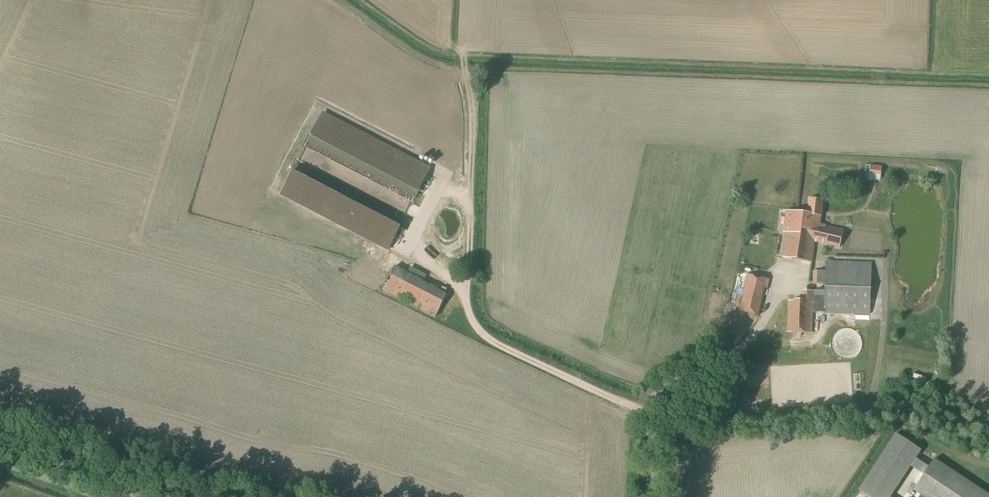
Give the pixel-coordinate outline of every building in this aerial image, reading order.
[(322,107),(306,140),(417,198),(424,186),(438,193),(449,173),(322,107)] [(296,164),(279,195),(402,259),(415,234),(400,226),(403,220),(296,164)] [(820,224),(823,200),(810,199),(808,213),(786,211),(783,233),(785,233),(782,257),(812,263),(815,242),(840,248),(844,229),(820,224)] [(788,301),(787,332),(811,333),(812,323),(812,312),(819,312),(870,315),(871,289),(871,262),(826,261),(825,270),(817,269),(817,272),(814,272),(813,284),(824,284),(824,291),(810,291),(804,290),(803,300),(794,300),(793,301),(788,301)] [(435,317),(448,293),(395,266),(382,290),(435,317)] [(768,289),(770,279),(747,275),(738,311),(759,316),(763,295),(762,295),(764,288),(768,289)] [(895,434),(858,491),(868,496),(891,496),(911,466),(924,474),(913,491),(922,496),(988,496),(934,460),(929,466),(916,458),(921,450),(895,434)]
